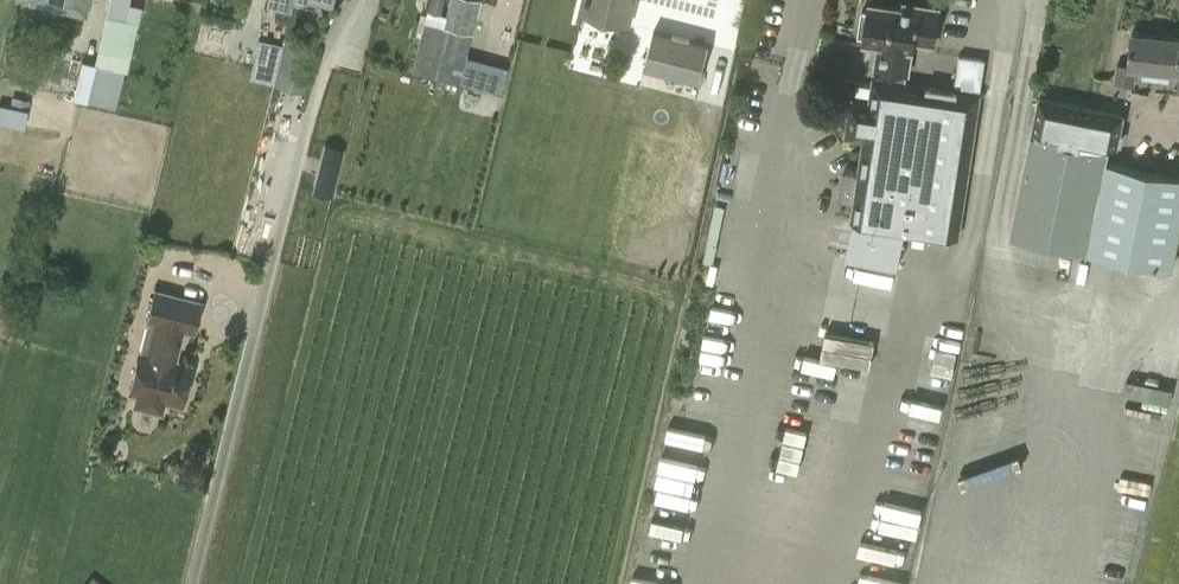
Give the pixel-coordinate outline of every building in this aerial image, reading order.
[(14,3),(87,19),(91,0),(14,0),(14,3)] [(106,16),(102,40),(97,64),(82,60),(72,99),(116,109),(131,46),(138,23),(125,20),(129,0),(110,0),(106,16)] [(426,9),(443,13),(447,0),(428,0),(426,9)] [(444,29),(470,35),(478,0),(451,0),(444,29)] [(581,15),(629,26),(636,0),(585,0),(581,15)] [(959,239),(981,95),(907,84),(908,74),(909,75),(913,51),(914,51),(915,42),(935,45),(940,9),(919,6),(919,12),(870,5),(869,12),(863,11),(859,36),(865,37),(864,44),(880,46),(876,69),(892,72),(891,81),(875,79),(871,105),(866,106),(861,108),(858,112),(855,116),(854,125),(855,128),(857,134),(861,138),(865,140),(853,222),(959,239)] [(470,35),(444,29),(424,24),(413,73),(459,84),(459,82),(465,54),(470,35)] [(653,31),(643,71),(699,85),(710,45),(653,31)] [(1132,32),(1129,65),(1115,63),(1114,82),(1135,85),(1137,69),(1178,74),(1178,37),(1132,32)] [(282,44),(273,85),(304,93),(314,52),(315,45),(284,36),(282,44)] [(273,85),(282,44),(259,38),(249,78),(273,85)] [(465,54),(459,82),(497,92),(504,65),(465,54)] [(959,55),(954,84),(980,89),(985,59),(959,55)] [(1040,98),(1012,237),(1172,269),(1178,235),(1178,177),(1114,164),(1124,115),(1100,110),(1099,110),(1040,98)] [(20,124),(22,106),(0,103),(0,122),(20,124)] [(324,161),(338,165),(342,149),(329,145),(324,161)] [(331,195),(335,178),(321,175),(317,191),(331,195)] [(156,290),(148,320),(156,322),(148,354),(140,352),(130,392),(138,394),(135,405),(162,412),(165,401),(182,405),(184,398),(189,395),(191,385),(189,381),(193,366),(176,361),(184,329),(194,331),(202,302),(156,290)] [(817,352),(843,359),(846,347),(847,348),(849,339),(822,332),(817,352)] [(80,583),(106,583),(89,572),(80,583)]
